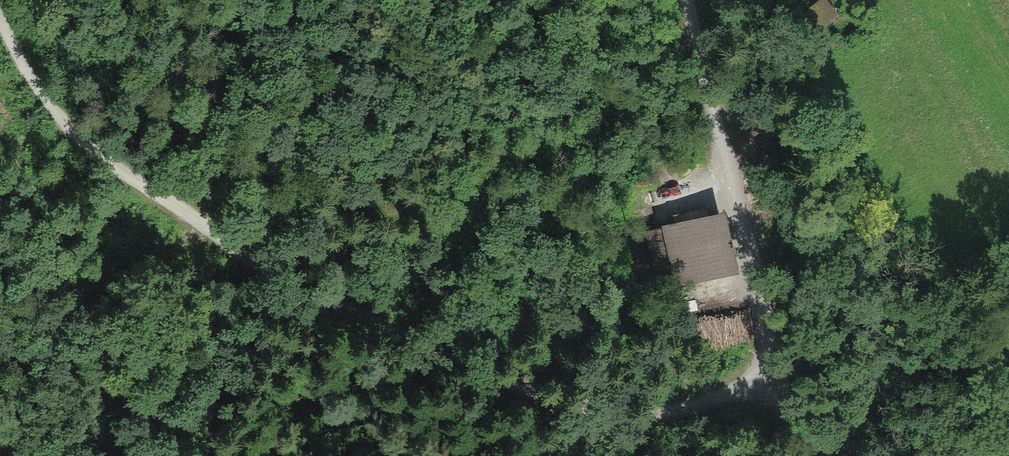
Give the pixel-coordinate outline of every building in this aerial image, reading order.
[(740,273),(725,214),(666,228),(680,288),(740,273)]
